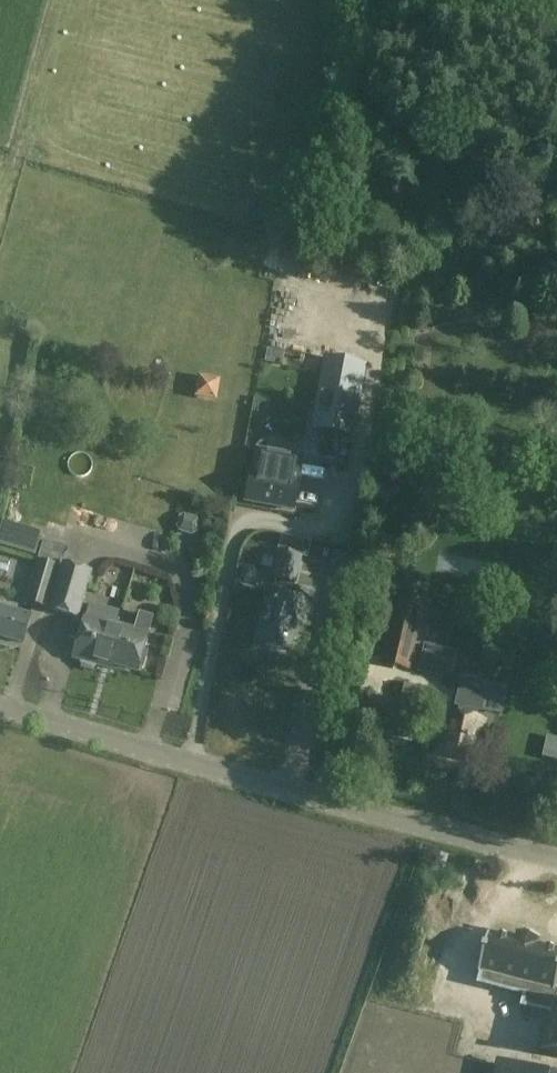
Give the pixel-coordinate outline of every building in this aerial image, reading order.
[(312,430),(354,438),(367,365),(325,357),(312,430)] [(217,382),(201,380),(198,396),(215,399),(217,382)] [(262,424),(262,431),(289,432),(290,408),(247,407),(246,423),(262,424)] [(251,474),(246,501),(294,509),(299,483),(297,482),(301,459),(257,451),(253,475),(251,474)] [(6,503),(4,515),(25,517),(26,506),(6,503)] [(30,540),(49,545),(53,533),(34,527),(30,540)] [(280,551),(273,577),(296,583),(303,557),(280,551)] [(34,566),(30,579),(23,604),(46,610),(56,572),(34,566)] [(75,619),(87,574),(61,567),(49,612),(75,619)] [(287,597),(272,594),(259,644),(289,651),(295,626),(299,627),(307,593),(289,589),(287,597)] [(425,602),(398,595),(384,655),(404,660),(412,627),(418,629),(425,602)] [(21,642),(29,615),(0,607),(0,635),(21,642)] [(114,663),(138,670),(139,667),(143,668),(147,652),(143,651),(148,634),(153,617),(140,613),(135,630),(110,623),(106,640),(119,644),(114,663)] [(106,640),(110,623),(86,616),(74,657),(80,659),(81,664),(94,668),(97,665),(112,669),(114,663),(119,644),(106,640)] [(419,672),(453,681),(460,654),(426,645),(419,672)] [(310,691),(302,671),(282,679),(290,698),(310,691)] [(458,706),(456,715),(448,713),(440,753),(477,760),(485,720),(476,719),(478,710),(480,710),(485,684),(460,680),(455,706),(458,706)] [(556,989),(556,987),(556,951),(537,946),(539,939),(518,934),(516,940),(489,933),(479,973),(482,973),(479,983),(526,995),(523,1007),(552,1014),(542,1053),(556,1057),(556,990),(556,989)]
